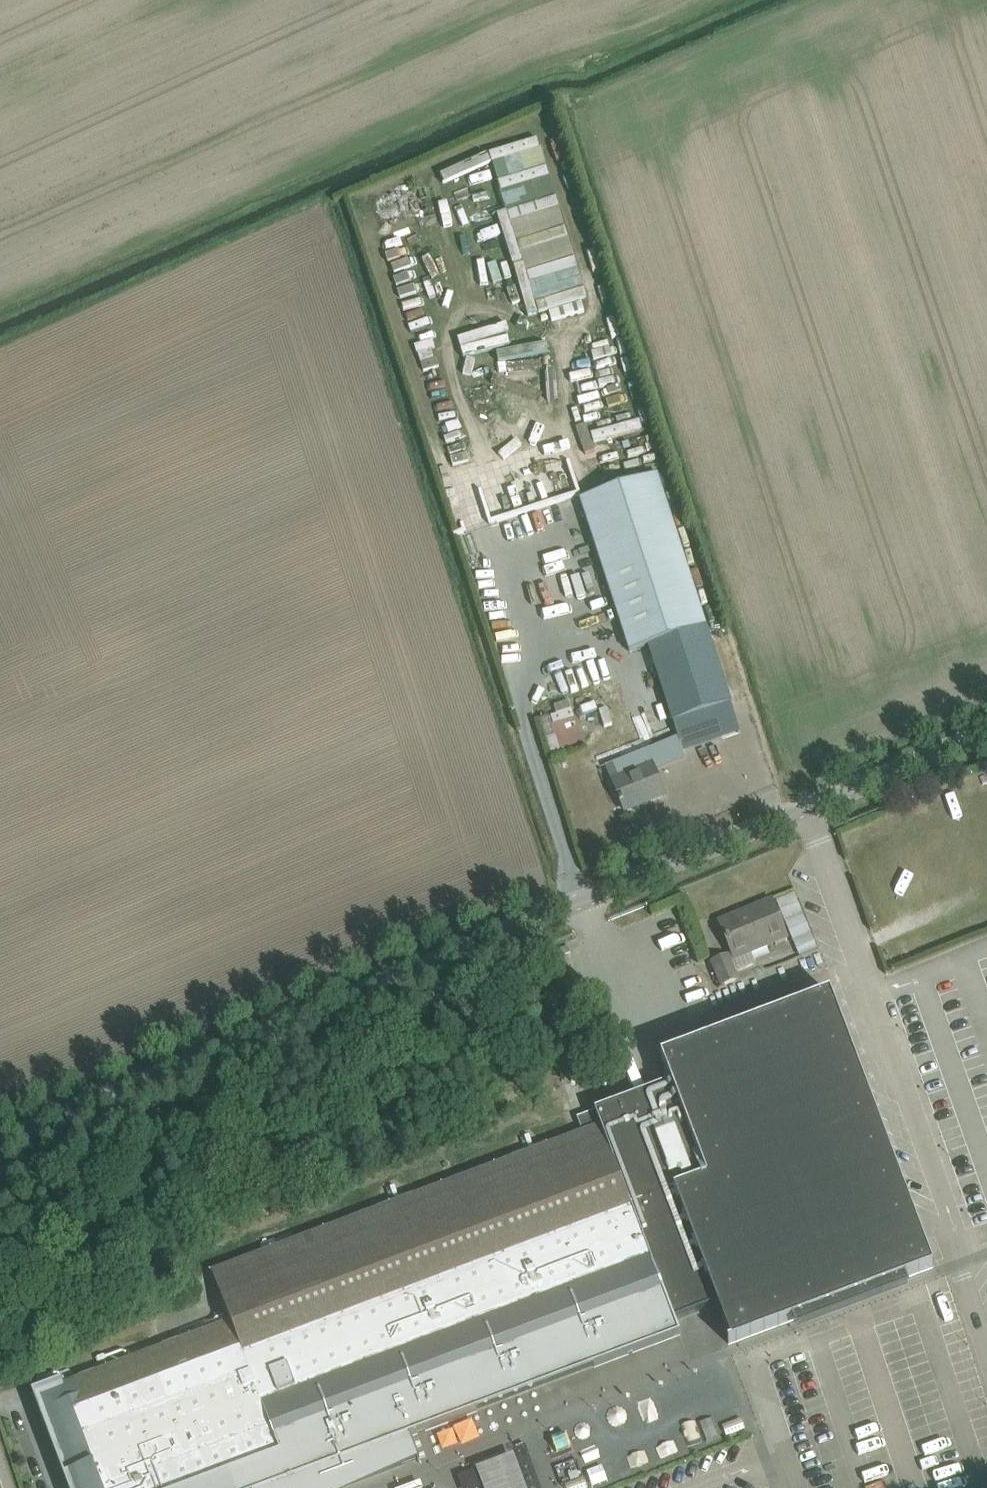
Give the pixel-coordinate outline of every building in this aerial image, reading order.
[(503,211),(496,212),(525,316),(585,299),(540,138),(437,166),(441,180),(491,166),(503,211)] [(657,474),(580,499),(630,652),(647,646),(677,739),(647,752),(655,771),(685,758),(682,751),(741,732),(707,627),(657,474)] [(647,752),(606,769),(621,803),(621,802),(624,809),(648,800),(649,801),(665,794),(655,771),(647,752)] [(748,910),(719,921),(734,959),(791,936),(776,899),(771,900),(748,910)] [(728,953),(711,960),(721,986),(738,979),(735,972),(728,953)] [(32,1392),(68,1487),(341,1487),(417,1459),(418,1462),(420,1461),(411,1436),(680,1334),(675,1320),(717,1305),(731,1341),(728,1342),(729,1344),(904,1278),(933,1267),(830,993),(661,1057),(671,1082),(577,1117),(582,1131),(212,1271),(231,1321),(63,1384),(62,1381),(32,1392)] [(631,1442),(640,1467),(683,1453),(675,1428),(631,1442)] [(585,1466),(590,1485),(630,1475),(624,1455),(585,1466)]
